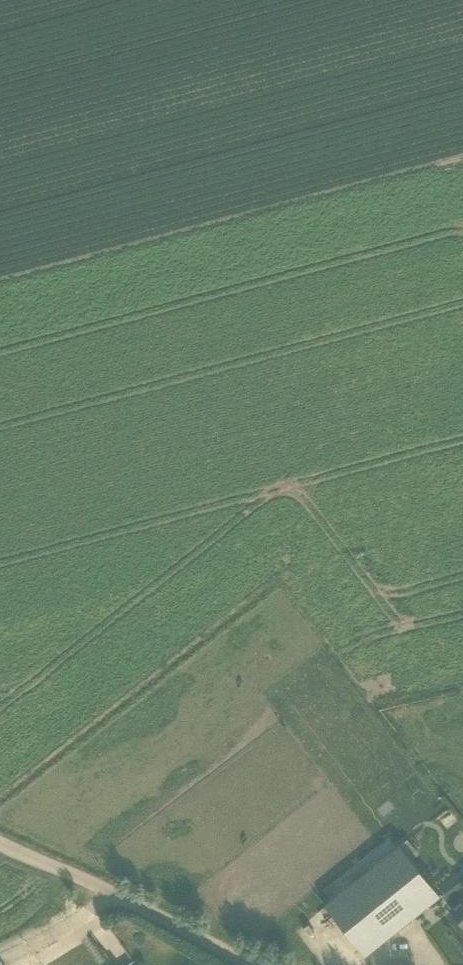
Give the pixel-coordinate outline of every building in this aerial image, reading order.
[(323,902),(366,955),(440,895),(400,841),(323,902)] [(452,909),(462,923),(462,900),(452,909)]
